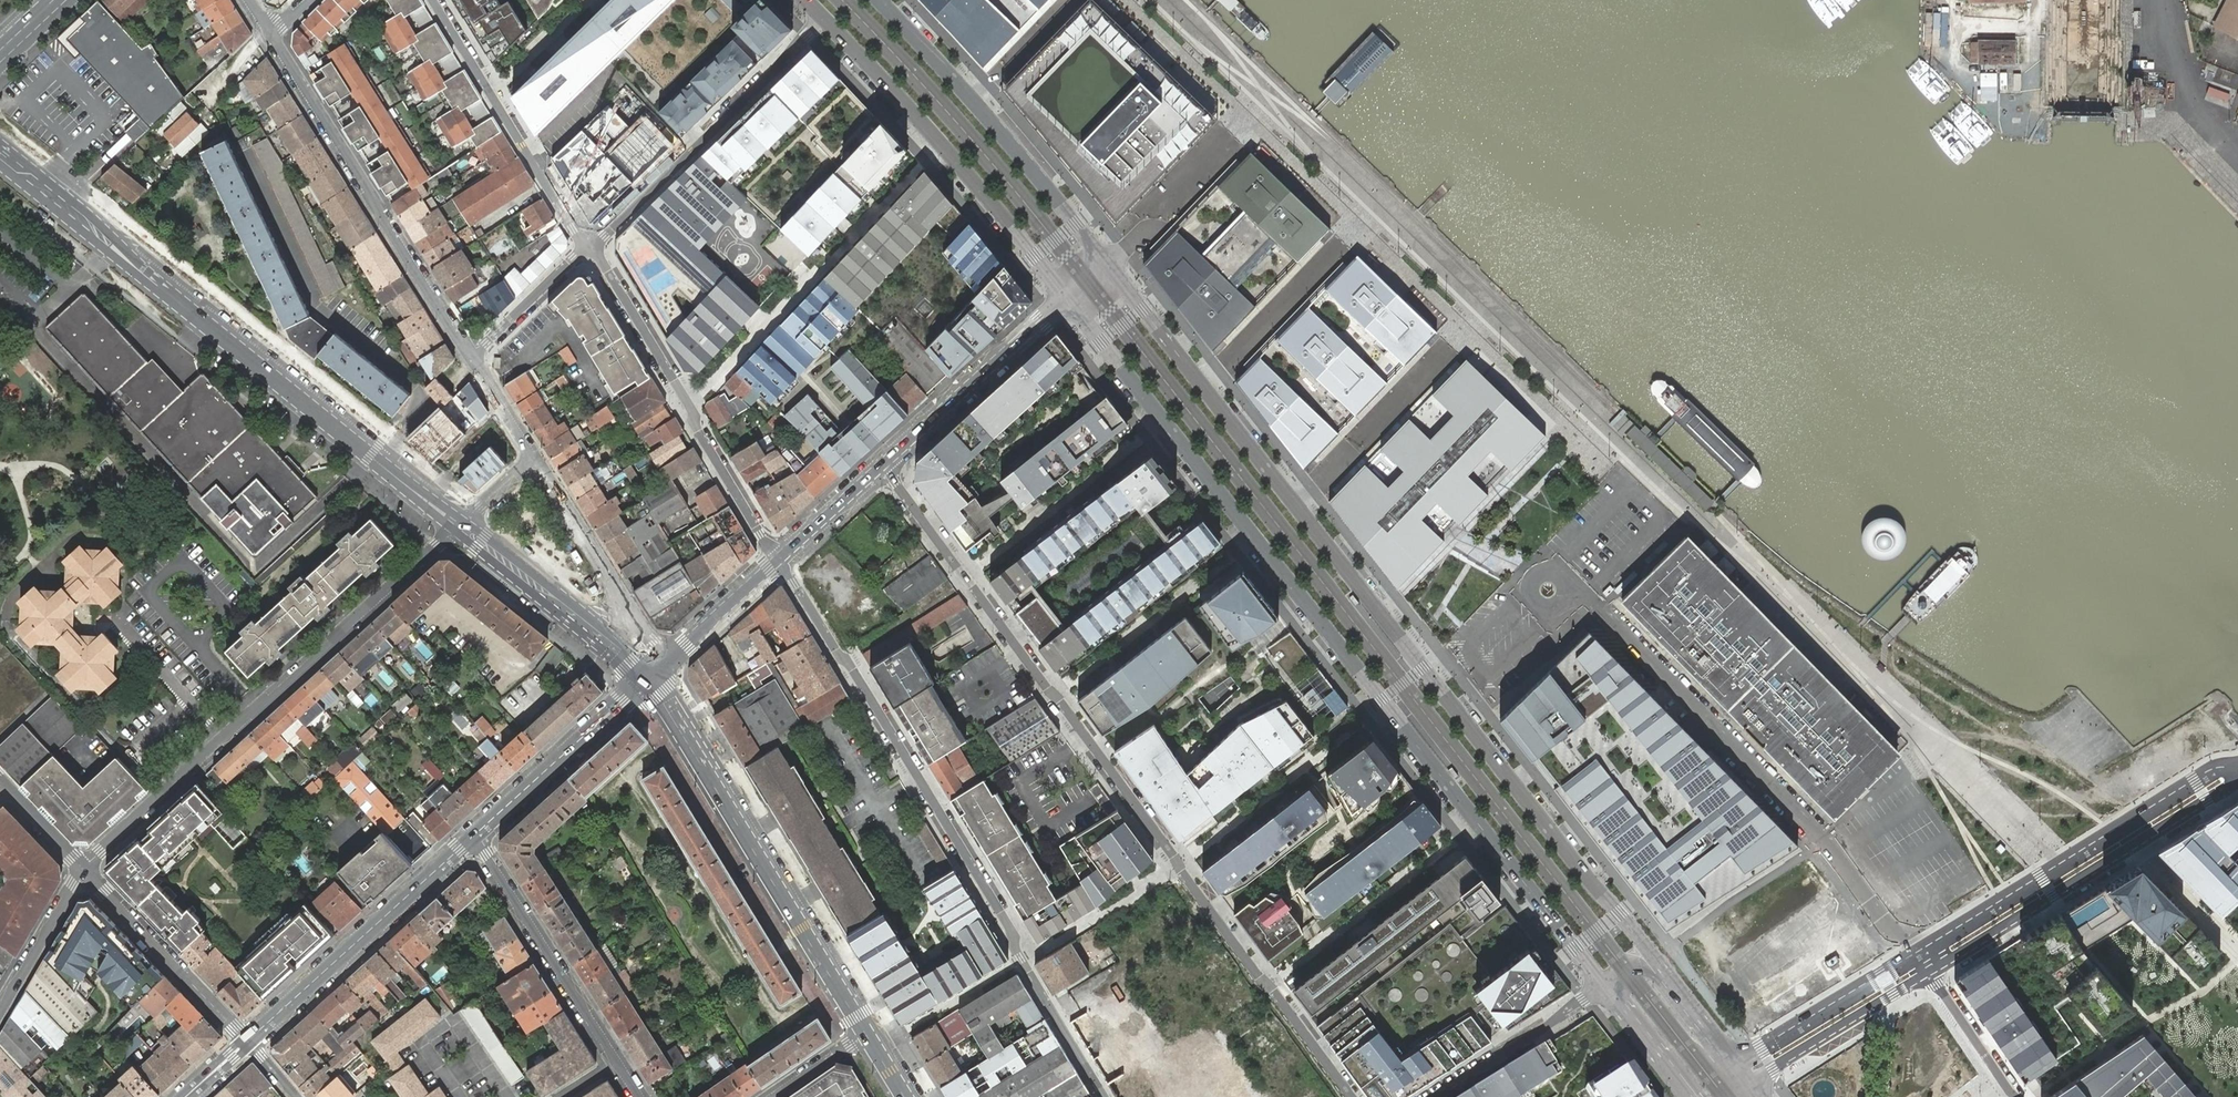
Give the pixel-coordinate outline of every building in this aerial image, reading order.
[(118,16),(135,0),(103,0),(118,16)] [(118,16),(124,22),(148,0),(135,0),(118,16)] [(200,3),(196,6),(199,12),(204,9),(218,0),(198,0),(200,3)] [(230,0),(218,0),(204,9),(199,12),(202,18),(207,14),(213,23),(236,8),(230,0)] [(284,0),(264,0),(269,9),(284,0)] [(294,32),(292,46),(298,55),(312,47),(308,40),(315,33),(320,39),(328,31),(331,34),(332,35),(338,29),(337,28),(334,25),(342,18),(344,20),(346,22),(357,10),(356,9),(353,6),(360,0),(326,0),(306,20),(294,32)] [(364,1),(362,0),(360,0),(353,6),(356,9),(364,1)] [(397,14),(378,25),(396,54),(414,42),(426,61),(407,73),(424,101),(443,89),(454,108),(436,119),(452,147),(472,135),(479,146),(481,144),(502,131),(422,0),(388,0),(397,14)] [(493,65),(528,31),(509,0),(454,0),(493,65)] [(541,19),(560,0),(530,0),(541,19)] [(577,37),(606,66),(673,0),(614,0),(577,37)] [(741,16),(731,26),(738,33),(659,111),(683,136),(792,29),(763,0),(724,0),(741,16)] [(981,68),(1047,0),(918,0),(981,68)] [(1083,181),(1116,221),(1215,120),(1092,0),(1005,89),(1014,98),(1030,118),(1032,115),(1057,140),(1080,162),(1080,168),(1087,176),(1083,181)] [(1257,38),(1260,40),(1264,41),(1268,40),(1269,36),(1268,31),(1265,27),(1237,0),(1216,0),(1257,38)] [(2215,27),(2237,39),(2237,0),(2229,0),(2215,27)] [(150,44),(142,48),(98,1),(80,16),(85,22),(67,39),(81,53),(141,116),(132,124),(144,136),(156,125),(179,103),(186,97),(155,58),(157,54),(150,44)] [(244,21),(236,8),(213,23),(208,26),(211,31),(216,28),(221,35),(244,21)] [(207,14),(202,18),(207,26),(208,26),(213,23),(207,14)] [(85,22),(80,16),(57,38),(76,58),(81,53),(67,39),(85,22)] [(337,28),(344,20),(342,18),(334,25),(337,28)] [(252,34),(244,21),(221,35),(212,41),(214,45),(223,39),(232,53),(252,34)] [(1400,43),(1379,24),(1320,88),(1341,107),(1400,43)] [(323,42),(331,34),(328,31),(320,39),(323,42)] [(606,66),(577,37),(556,56),(587,86),(606,66)] [(212,41),(198,50),(201,54),(214,45),(212,41)] [(1970,55),(1970,62),(1978,62),(2012,62),(2013,43),(1978,42),(1970,42),(1970,43),(1963,43),(1963,55),(1970,55)] [(345,44),(330,53),(334,60),(310,75),(330,106),(354,91),(363,104),(338,120),(358,151),(382,135),(391,149),(366,164),(386,196),(410,180),(415,187),(420,184),(429,178),(345,44)] [(845,85),(812,50),(703,155),(749,198),(784,231),(808,255),(906,149),(893,136),(878,120),(864,105),(845,85)] [(305,51),(298,55),(306,68),(319,60),(315,53),(308,58),(305,51)] [(556,56),(513,97),(536,134),(587,86),(556,56)] [(281,81),(267,59),(266,59),(245,80),(237,87),(240,91),(247,84),(253,94),(245,99),(244,101),(248,102),(252,99),(255,97),(281,81)] [(257,100),(264,110),(267,108),(289,94),(281,81),(255,97),(252,99),(254,102),(257,100)] [(2223,105),(2227,93),(2207,86),(2203,99),(2223,105)] [(302,115),(289,94),(267,108),(280,129),(302,115)] [(208,133),(179,103),(156,125),(183,156),(208,133)] [(614,110),(608,104),(551,158),(576,201),(586,193),(595,201),(601,195),(612,204),(674,144),(648,116),(642,116),(630,126),(614,110)] [(1300,125),(1310,114),(1303,108),(1293,119),(1300,125)] [(280,129),(278,130),(293,154),(317,138),(302,115),(280,129)] [(144,136),(132,124),(126,131),(132,138),(137,143),(144,136)] [(235,137),(240,134),(235,126),(230,129),(235,137)] [(510,145),(502,131),(481,144),(486,152),(484,154),(487,159),(510,145)] [(267,138),(252,145),(324,296),(338,290),(288,185),(294,182),(267,138)] [(293,154),(288,157),(290,161),(295,158),(310,182),(335,167),(326,152),(317,138),(293,154)] [(291,339),(316,358),(319,354),(394,415),(411,394),(373,364),(335,333),(334,335),(310,316),(289,272),(268,228),(247,184),(226,140),(202,152),(286,328),(291,339)] [(486,152),(481,144),(479,146),(474,149),(482,162),(487,159),(484,154),(486,152)] [(518,157),(510,145),(487,159),(482,162),(480,164),(487,177),(497,170),(518,157)] [(1330,229),(1250,152),(1168,238),(1147,259),(1216,347),(1330,229)] [(617,239),(615,252),(686,370),(699,371),(763,307),(701,249),(749,198),(703,155),(617,239)] [(469,225),(534,183),(518,157),(497,170),(487,177),(463,192),(456,197),(453,199),(462,213),(469,225)] [(115,163),(101,177),(133,202),(148,189),(115,163)] [(310,182),(308,183),(310,186),(312,185),(322,200),(320,201),(322,204),(348,187),(335,167),(310,182)] [(451,174),(447,167),(436,174),(441,180),(451,174)] [(947,373),(950,376),(981,348),(984,345),(980,341),(986,335),(991,339),(994,336),(1006,325),(1004,323),(1009,319),(1010,321),(1015,317),(1025,307),(1032,301),(1016,281),(1009,272),(1007,273),(1004,268),(1005,267),(974,227),(944,192),(925,170),(781,324),(815,356),(825,346),(839,358),(849,348),(856,355),(874,338),(896,317),(947,373)] [(415,187),(391,203),(398,215),(406,228),(430,213),(437,209),(430,198),(423,203),(421,199),(427,195),(420,184),(415,187)] [(451,189),(456,197),(463,192),(458,184),(451,189)] [(322,204),(320,205),(322,208),(325,206),(329,212),(334,219),(337,225),(362,210),(348,187),(322,204)] [(555,218),(542,197),(523,210),(532,224),(525,229),(529,235),(555,218)] [(430,213),(406,228),(415,242),(446,223),(437,208),(437,209),(430,213)] [(337,225),(336,227),(350,248),(376,232),(362,210),(337,225)] [(448,238),(453,235),(446,223),(415,242),(422,254),(448,238)] [(514,270),(503,277),(516,298),(567,249),(568,240),(560,226),(548,233),(552,240),(517,275),(514,270)] [(799,265),(808,255),(784,231),(781,235),(789,243),(783,249),(774,241),(766,249),(779,261),(791,272),(799,265)] [(350,248),(347,251),(361,274),(391,256),(376,232),(350,248)] [(789,243),(781,235),(774,241),(783,249),(789,243)] [(448,238),(422,254),(431,268),(461,249),(459,246),(455,249),(448,238)] [(462,279),(475,271),(469,261),(464,255),(461,249),(431,268),(445,290),(462,279)] [(1357,255),(1239,377),(1308,465),(1437,331),(1425,320),(1375,271),(1357,255)] [(391,256),(361,274),(373,293),(375,292),(403,274),(391,256)] [(1216,347),(1147,259),(1143,263),(1175,305),(1212,351),(1216,347)] [(373,293),(369,296),(370,299),(377,295),(383,305),(392,299),(411,288),(403,274),(375,292),(373,293)] [(462,279),(445,290),(453,302),(478,286),(471,274),(462,279)] [(622,396),(651,377),(594,282),(590,285),(586,278),(585,277),(584,276),(582,276),(581,276),(579,276),(578,276),(577,277),(554,299),(561,307),(559,309),(569,319),(571,318),(619,397),(622,396)] [(423,307),(411,288),(392,299),(404,319),(423,307)] [(204,374),(178,395),(131,344),(84,293),(72,304),(58,316),(46,327),(204,499),(222,519),(221,520),(228,529),(230,527),(255,554),(285,526),(287,528),(294,521),(293,519),(318,497),(301,479),(262,437),(204,374)] [(404,319),(403,320),(406,326),(397,331),(398,334),(394,336),(398,343),(433,322),(423,307),(404,319)] [(947,373),(896,317),(874,338),(907,373),(927,396),(934,390),(932,388),(938,383),(947,373)] [(433,322),(398,343),(412,365),(417,362),(446,343),(433,322)] [(785,365),(797,376),(815,356),(781,324),(762,344),(785,365)] [(922,456),(918,460),(919,460),(916,480),(966,549),(980,538),(977,533),(981,529),(985,534),(1029,500),(1017,485),(1021,483),(1032,497),(1060,475),(1056,470),(1061,467),(1064,471),(1078,460),(1074,456),(1079,452),(1083,457),(1090,451),(1078,437),(1083,434),(1094,448),(1107,438),(1103,433),(1108,430),(1111,434),(1127,422),(1115,407),(1110,411),(1107,408),(1103,411),(1098,404),(1100,402),(1082,379),(1088,373),(1076,358),(1057,333),(922,456)] [(984,345),(991,339),(986,335),(980,341),(984,345)] [(455,358),(446,343),(417,362),(419,365),(420,364),(422,363),(427,371),(429,374),(432,379),(455,358)] [(785,389),(797,376),(785,365),(762,344),(750,357),(766,372),(772,378),(785,389)] [(560,350),(569,365),(577,360),(567,346),(560,350)] [(839,358),(830,365),(868,406),(880,395),(883,399),(845,433),(842,429),(807,393),(784,415),(785,416),(797,427),(816,448),(818,451),(840,476),(909,413),(889,390),(856,355),(849,348),(839,358)] [(785,389),(772,378),(766,372),(750,357),(737,371),(753,386),(759,392),(761,394),(762,394),(771,403),(785,389)] [(1466,359),(1335,494),(1405,582),(1444,541),(1439,536),(1447,528),(1455,520),(1460,525),(1488,496),(1484,492),(1496,479),(1508,467),(1512,471),(1546,436),(1536,427),(1506,397),(1466,359)] [(528,370),(525,373),(533,386),(537,384),(528,370)] [(737,371),(725,383),(737,395),(741,399),(747,405),(759,392),(753,386),(737,371)] [(525,373),(505,385),(516,402),(539,387),(537,384),(533,386),(525,373)] [(909,413),(927,396),(907,373),(889,390),(909,413)] [(1104,393),(1088,373),(1082,379),(1100,402),(1098,404),(1103,411),(1107,408),(1110,411),(1115,407),(1104,393)] [(562,390),(570,385),(563,374),(556,379),(562,390)] [(666,401),(651,377),(622,396),(636,420),(661,404),(666,401)] [(1308,465),(1239,377),(1235,381),(1270,425),(1304,469),(1308,465)] [(436,378),(425,387),(443,407),(454,397),(437,379),(436,378)] [(1666,380),(1659,379),(1652,385),(1652,393),(1671,414),(1740,482),(1751,487),(1759,487),(1763,483),(1762,475),(1756,465),(1688,397),(1666,380)] [(492,417),(470,382),(456,394),(484,424),(492,417)] [(575,405),(581,401),(570,385),(565,389),(575,405)] [(548,399),(541,389),(536,392),(517,404),(524,415),(542,403),(547,400),(548,399)] [(749,407),(750,407),(762,394),(761,394),(759,392),(747,405),(749,407)] [(723,404),(729,400),(725,393),(718,396),(723,404)] [(741,399),(737,395),(729,400),(723,404),(718,396),(709,403),(722,425),(732,419),(732,418),(749,407),(747,405),(741,399)] [(842,429),(845,433),(883,399),(880,395),(868,406),(842,429)] [(542,403),(553,419),(557,416),(547,400),(542,403)] [(542,403),(524,415),(534,431),(553,419),(542,403)] [(718,427),(722,425),(709,403),(706,407),(718,427)] [(671,419),(661,404),(636,420),(632,422),(642,438),(646,435),(652,431),(656,429),(671,419)] [(614,417),(606,406),(590,416),(593,421),(598,428),(614,417)] [(466,433),(443,407),(410,438),(434,462),(436,461),(466,433)] [(586,420),(590,416),(586,409),(581,413),(586,420)] [(780,421),(785,416),(784,415),(779,411),(768,423),(774,428),(780,421)] [(792,433),(797,427),(785,416),(780,421),(792,433)] [(684,431),(675,417),(671,419),(656,429),(652,431),(646,435),(653,447),(661,442),(663,445),(665,443),(684,431)] [(534,431),(544,447),(569,430),(564,422),(557,426),(553,419),(534,431)] [(583,438),(592,432),(589,429),(581,434),(576,426),(569,430),(544,447),(551,458),(576,442),(580,440),(583,438)] [(1107,438),(1111,434),(1108,430),(1103,433),(1107,438)] [(1090,451),(1094,448),(1083,434),(1078,437),(1090,451)] [(615,455),(619,452),(609,436),(604,439),(605,440),(615,455)] [(663,445),(655,450),(657,453),(660,452),(665,461),(670,458),(686,448),(679,436),(663,445)] [(584,453),(587,451),(580,440),(576,442),(551,458),(559,470),(584,454),(584,453)] [(761,458),(777,449),(775,445),(764,451),(758,441),(757,440),(731,456),(740,471),(761,458)] [(835,480),(840,476),(818,451),(812,457),(814,459),(804,467),(800,463),(803,462),(802,461),(784,441),(777,449),(785,459),(795,472),(815,498),(835,480)] [(480,488),(507,463),(491,446),(464,470),(466,472),(459,479),(464,483),(475,492),(480,488)] [(694,447),(679,456),(687,470),(702,461),(694,447)] [(812,457),(818,451),(816,448),(802,461),(803,462),(800,463),(804,467),(814,459),(812,457)] [(783,460),(785,459),(777,449),(761,458),(768,469),(770,472),(774,469),(772,467),(778,463),(783,460)] [(665,461),(660,452),(657,453),(653,455),(651,452),(650,453),(658,465),(665,461)] [(1078,460),(1083,457),(1079,452),(1074,456),(1078,460)] [(596,468),(600,465),(599,463),(595,465),(592,466),(584,453),(584,454),(559,470),(568,485),(590,472),(594,469),(596,468)] [(1181,492),(1151,454),(990,580),(1055,669),(1220,541),(1213,532),(1181,492)] [(687,470),(679,456),(660,468),(669,482),(673,479),(687,470)] [(768,469),(761,458),(740,471),(747,482),(750,481),(757,476),(768,469)] [(640,481),(630,465),(623,470),(624,470),(629,478),(633,485),(634,484),(640,481)] [(697,493),(715,485),(705,465),(688,473),(697,493)] [(1060,475),(1064,471),(1061,467),(1056,470),(1060,475)] [(596,482),(602,478),(596,468),(594,469),(590,472),(596,482)] [(758,479),(770,472),(768,469),(757,476),(758,479)] [(602,483),(605,482),(602,478),(596,482),(590,472),(568,485),(577,499),(599,485),(602,483)] [(796,515),(815,498),(795,472),(777,483),(796,515)] [(688,504),(673,480),(643,498),(652,512),(658,523),(673,514),(688,504)] [(778,532),(796,515),(777,483),(771,486),(769,484),(764,487),(764,486),(753,492),(777,531),(778,532)] [(1029,500),(1032,497),(1021,483),(1017,485),(1029,500)] [(577,499),(586,514),(608,500),(599,485),(577,499)] [(717,486),(697,499),(708,518),(712,516),(729,506),(720,491),(717,486)] [(1405,582),(1335,494),(1329,500),(1398,589),(1405,582)] [(621,502),(616,495),(608,500),(586,514),(595,528),(617,514),(621,512),(618,508),(617,505),(621,502)] [(757,551),(729,506),(712,516),(727,540),(742,564),(757,551)] [(683,522),(695,523),(695,509),(684,509),(683,522)] [(264,580),(334,516),(330,511),(254,580),(259,585),(264,580)] [(658,523),(652,512),(635,522),(626,529),(604,543),(616,561),(630,553),(640,569),(638,571),(645,583),(641,586),(639,582),(632,587),(634,590),(650,617),(657,628),(671,630),(704,599),(697,587),(688,572),(684,565),(671,544),(669,541),(658,523)] [(595,528),(604,543),(626,529),(617,514),(595,528)] [(1880,515),(1873,517),(1866,521),(1862,527),(1860,534),(1860,542),(1862,549),(1867,555),(1874,558),(1882,560),(1889,559),(1895,555),(1900,550),(1904,544),(1904,536),(1903,529),(1899,523),(1894,518),(1887,515),(1880,515)] [(293,590),(282,601),(304,626),(316,615),(319,619),(332,608),(328,604),(364,571),(368,575),(380,564),(376,560),(395,543),(372,518),(354,535),(350,531),(338,542),(341,546),(305,579),(302,575),(289,586),(293,590)] [(980,538),(985,534),(981,529),(977,533),(980,538)] [(1651,564),(1611,604),(1824,823),(1898,754),(1678,536),(1651,564)] [(875,567),(860,552),(869,543),(862,537),(848,550),(869,572),(875,567)] [(721,583),(742,564),(727,540),(703,554),(721,583)] [(36,587),(20,601),(25,607),(24,623),(18,629),(33,644),(39,639),(55,639),(66,652),(65,668),(59,673),(73,689),(79,683),(95,684),(101,691),(116,677),(111,670),(112,655),(118,649),(104,633),(100,636),(94,630),(95,615),(91,614),(92,598),(100,599),(105,605),(121,591),(115,585),(116,569),(122,563),(108,547),(102,553),(86,552),(81,546),(65,560),(70,566),(70,582),(66,585),(63,588),(58,593),(57,594),(41,593),(36,587)] [(1905,603),(1901,611),(1908,617),(1916,624),(1926,619),(1969,574),(1977,564),(1978,556),(1970,547),(1960,546),(1946,558),(1918,587),(1905,603)] [(697,587),(704,599),(721,583),(703,554),(684,565),(688,572),(697,587)] [(888,595),(904,610),(948,579),(930,555),(882,589),(888,595)] [(441,560),(391,605),(408,623),(446,588),(533,658),(548,639),(450,560),(441,560)] [(1245,574),(1244,572),(1078,701),(1179,838),(1349,705),(1317,665),(1304,649),(1292,633),(1249,579),(1245,574)] [(781,585),(762,602),(776,626),(799,613),(782,585),(781,585)] [(872,635),(860,643),(866,652),(955,596),(948,585),(872,634),(872,635)] [(909,626),(863,654),(870,667),(909,643),(917,638),(930,629),(968,606),(960,594),(909,626)] [(1351,595),(1348,598),(1355,606),(1358,603),(1351,595)] [(304,626),(282,601),(257,623),(253,619),(241,630),(244,634),(227,650),(249,675),(267,659),(271,664),(283,652),(280,648),(304,626)] [(776,626),(762,602),(750,613),(759,628),(764,634),(770,630),(776,627),(776,626)] [(391,605),(373,623),(386,637),(393,630),(399,636),(410,626),(408,623),(391,605)] [(759,628),(750,613),(730,631),(742,651),(755,644),(760,653),(754,657),(760,667),(766,663),(767,662),(774,658),(777,656),(764,634),(759,628)] [(799,613),(776,626),(776,627),(782,636),(789,648),(812,635),(799,613)] [(373,623),(358,635),(371,650),(380,659),(394,646),(386,637),(373,623)] [(1799,846),(1587,629),(1500,719),(1667,932),(1799,846)] [(358,635),(340,652),(353,667),(371,650),(358,635)] [(808,700),(840,681),(812,635),(789,648),(780,654),(783,660),(777,664),(783,673),(789,669),(795,680),(799,686),(793,690),(799,698),(804,695),(808,700)] [(870,667),(895,706),(909,698),(931,684),(933,683),(909,643),(870,667)] [(554,645),(536,669),(545,680),(565,655),(554,645)] [(715,645),(701,658),(720,690),(720,691),(726,687),(736,681),(729,668),(715,645)] [(340,652),(322,669),(335,683),(353,667),(340,652)] [(690,675),(705,699),(710,696),(720,690),(701,658),(691,667),(690,675)] [(782,689),(794,709),(800,706),(796,700),(799,698),(793,690),(790,691),(787,685),(780,674),(783,673),(777,664),(774,658),(767,662),(766,663),(769,667),(772,673),(775,678),(782,689)] [(439,678),(447,671),(440,663),(432,671),(439,678)] [(769,667),(766,663),(760,667),(754,670),(747,675),(750,679),(769,667)] [(769,667),(750,679),(756,690),(764,685),(761,681),(772,673),(769,667)] [(322,669),(303,686),(325,710),(339,697),(330,687),(335,683),(322,669)] [(575,685),(561,698),(576,715),(603,691),(587,673),(581,679),(578,676),(572,682),(575,685)] [(714,716),(745,766),(750,762),(762,755),(777,746),(806,729),(794,709),(782,689),(775,678),(756,690),(732,705),(714,716)] [(794,709),(806,729),(852,700),(840,681),(808,700),(802,704),(803,704),(800,706),(794,709)] [(572,682),(558,695),(561,698),(575,685),(572,682)] [(966,741),(931,684),(909,698),(895,706),(906,726),(922,751),(929,763),(943,755),(950,751),(958,746),(966,741)] [(411,693),(418,701),(427,693),(419,685),(411,693)] [(303,686),(285,702),(306,726),(325,710),(303,686)] [(1020,707),(1035,698),(1029,689),(1014,698),(1020,707)] [(406,693),(393,705),(399,712),(412,700),(406,693)] [(0,744),(0,763),(12,775),(21,785),(56,753),(82,728),(73,718),(56,700),(52,695),(0,744)] [(522,727),(524,730),(561,698),(558,695),(522,727)] [(466,697),(460,703),(466,710),(473,704),(466,697)] [(561,698),(524,730),(541,748),(576,715),(561,698)] [(987,728),(1012,761),(1060,731),(1035,698),(1020,707),(987,728)] [(285,702),(266,719),(286,741),(296,732),(310,747),(319,740),(306,726),(285,702)] [(292,748),(286,741),(266,719),(250,734),(263,748),(268,755),(272,758),(276,763),(292,748)] [(486,721),(479,727),(480,728),(488,737),(489,738),(495,745),(502,738),(486,721)] [(586,796),(647,741),(648,740),(631,721),(569,777),(586,796)] [(2068,725),(2062,732),(2070,738),(2076,731),(2068,725)] [(373,727),(364,735),(370,742),(379,734),(373,727)] [(488,737),(480,728),(474,734),(482,743),(488,737)] [(524,730),(501,752),(517,769),(541,748),(524,730)] [(231,751),(245,765),(263,748),(250,734),(231,751)] [(1385,751),(1373,737),(1331,770),(1336,783),(1334,784),(1341,803),(1334,808),(1322,792),(1317,796),(1309,787),(1203,870),(1268,960),(1304,932),(1299,923),(1288,909),(1291,906),(1289,901),(1298,894),(1309,908),(1314,904),(1323,916),(1442,824),(1419,795),(1404,776),(1385,751)] [(363,751),(354,742),(336,759),(337,760),(344,768),(352,760),(363,751)] [(790,767),(777,746),(762,755),(750,762),(758,777),(756,778),(792,837),(795,836),(812,865),(810,866),(850,932),(864,923),(879,914),(871,900),(875,898),(866,883),(862,886),(853,870),(856,868),(848,853),(844,855),(817,811),(821,809),(812,795),(808,797),(799,781),(803,779),(794,765),(790,767)] [(929,763),(951,799),(956,796),(965,790),(980,781),(958,746),(950,751),(943,755),(929,763)] [(263,748),(245,765),(250,772),(268,755),(263,748)] [(661,760),(671,761),(671,751),(661,750),(661,760)] [(250,772),(245,765),(231,751),(213,767),(206,774),(225,795),(250,772)] [(501,752),(480,771),(496,789),(517,769),(501,752)] [(93,840),(148,789),(119,758),(87,787),(56,753),(21,785),(72,839),(73,838),(92,838),(93,840)] [(344,768),(337,760),(328,769),(335,776),(344,768)] [(334,777),(412,864),(431,847),(406,819),(352,760),(344,768),(335,776),(334,777)] [(745,766),(847,933),(850,932),(810,866),(812,865),(795,836),(792,837),(756,778),(758,777),(750,762),(745,766)] [(437,779),(443,775),(435,765),(429,769),(437,779)] [(664,765),(663,766),(642,778),(780,1004),(802,991),(664,765)] [(1450,767),(1447,770),(1453,778),(1457,775),(1450,767)] [(480,771),(459,790),(475,807),(496,789),(480,771)] [(319,777),(313,782),(320,790),(326,785),(319,777)] [(588,798),(586,796),(569,777),(547,798),(524,818),(501,840),(500,848),(522,882),(545,867),(535,851),(535,845),(588,798)] [(993,794),(984,779),(980,781),(965,790),(956,796),(965,811),(962,813),(1017,903),(1020,901),(1029,916),(1053,901),(1056,899),(1048,884),(1050,883),(995,793),(993,794)] [(197,782),(106,865),(105,873),(180,952),(203,932),(208,927),(160,876),(227,816),(197,782)] [(303,792),(309,800),(320,790),(313,782),(303,792)] [(1314,783),(1309,787),(1317,796),(1322,792),(1314,783)] [(438,809),(454,826),(475,807),(459,790),(438,809)] [(956,796),(951,799),(960,814),(970,831),(982,850),(1014,904),(1024,919),(1029,916),(1020,901),(1017,903),(962,813),(965,811),(956,796)] [(406,819),(431,847),(439,840),(454,826),(438,809),(428,798),(421,805),(430,815),(423,822),(413,812),(406,819)] [(2158,852),(2190,884),(2220,914),(2237,898),(2237,897),(2237,802),(2158,852)] [(0,809),(0,865),(12,878),(0,898),(0,942),(15,954),(29,931),(40,912),(47,900),(65,871),(11,814),(3,806),(0,809)] [(293,806),(287,811),(291,816),(297,810),(293,806)] [(1096,908),(1153,858),(1118,810),(1117,810),(1060,846),(1082,884),(1090,897),(1096,908)] [(926,823),(916,828),(944,874),(954,868),(926,823)] [(382,832),(339,872),(352,886),(368,905),(412,864),(382,832)] [(1294,994),(1369,1096),(1402,1096),(1493,1039),(1486,1029),(1503,1018),(1510,1029),(1571,990),(1513,915),(1506,906),(1485,922),(1480,916),(1501,900),(1466,854),(1444,871),(1447,875),(1294,994)] [(2086,897),(1955,980),(2023,1081),(2134,1010),(2081,948),(2114,928),(2135,915),(2194,974),(2220,949),(2138,865),(2086,897)] [(538,908),(561,893),(545,867),(522,882),(538,908)] [(850,932),(847,933),(877,981),(893,971),(943,941),(962,928),(983,916),(954,868),(944,874),(864,923),(850,932)] [(481,891),(486,887),(476,871),(467,870),(456,881),(472,899),(475,897),(481,891)] [(314,900),(341,929),(362,911),(368,905),(352,886),(345,892),(335,881),(314,900)] [(454,916),(472,899),(456,881),(437,897),(454,916)] [(1071,942),(1104,921),(1096,908),(1090,897),(1082,884),(1060,897),(1053,901),(1024,919),(1046,957),(1071,942)] [(481,891),(475,897),(481,903),(487,897),(481,891)] [(554,934),(578,919),(561,893),(538,908),(554,934)] [(438,930),(454,916),(437,897),(421,912),(438,930)] [(112,984),(143,953),(90,898),(79,900),(63,927),(113,981),(112,984)] [(1314,904),(1309,908),(1318,920),(1323,916),(1314,904)] [(246,979),(264,999),(335,935),(309,905),(238,970),(246,979)] [(438,930),(421,912),(408,923),(429,945),(432,950),(434,951),(438,947),(435,944),(443,936),(438,930)] [(518,938),(504,916),(494,923),(484,930),(485,932),(478,936),(483,944),(490,940),(497,951),(518,938)] [(997,940),(983,916),(962,928),(943,941),(957,964),(968,958),(956,939),(965,933),(977,952),(997,940)] [(574,964),(596,949),(578,919),(554,934),(574,964)] [(429,945),(408,923),(390,940),(409,961),(412,965),(419,958),(417,956),(429,945)] [(113,981),(63,927),(46,956),(86,999),(94,987),(84,976),(92,963),(112,984),(113,981)] [(180,952),(195,967),(210,953),(208,951),(209,950),(209,949),(207,946),(212,942),(203,932),(180,952)] [(534,962),(518,938),(497,951),(495,953),(510,977),(534,962)] [(404,966),(422,987),(429,983),(419,973),(417,971),(414,967),(412,965),(409,961),(390,940),(378,951),(392,967),(397,972),(404,966)] [(893,971),(877,981),(912,1038),(942,1019),(949,1015),(956,1010),(959,1009),(1018,973),(997,940),(977,952),(968,958),(957,964),(943,941),(893,971)] [(5,966),(15,954),(0,942),(0,962),(5,966)] [(1046,957),(1035,963),(1053,993),(1088,971),(1071,942),(1046,957)] [(604,944),(596,949),(574,964),(587,985),(610,970),(605,962),(613,957),(604,944)] [(210,953),(195,967),(218,992),(231,980),(237,988),(246,979),(238,970),(217,946),(210,953)] [(398,998),(400,1000),(400,999),(406,996),(390,978),(386,973),(392,967),(378,951),(366,963),(385,983),(386,985),(389,988),(398,998)] [(134,1007),(139,1002),(141,1000),(165,976),(143,953),(112,984),(119,991),(134,1007)] [(46,956),(26,990),(71,1038),(98,1011),(86,999),(46,956)] [(613,957),(605,962),(610,970),(615,966),(618,965),(613,957)] [(551,990),(534,962),(510,977),(501,983),(516,1008),(513,1010),(515,1012),(518,1010),(551,990)] [(371,1010),(379,1019),(386,1012),(368,990),(373,985),(379,992),(381,995),(389,988),(386,985),(385,983),(366,963),(345,981),(364,1002),(371,1010)] [(615,966),(610,970),(587,985),(602,1008),(625,993),(631,989),(622,973),(620,974),(615,966)] [(386,973),(390,978),(395,974),(397,972),(392,967),(386,973)] [(1018,973),(959,1009),(973,1033),(988,1057),(968,1069),(962,1073),(941,1086),(948,1096),(973,1096),(1060,1043),(1045,1018),(1028,1028),(1027,1029),(1029,1032),(1023,1035),(1005,1047),(1004,1047),(994,1030),(990,1023),(1016,1008),(1032,997),(1018,973)] [(152,1011),(156,1016),(167,1005),(180,992),(165,976),(141,1000),(139,1002),(141,1004),(143,1002),(146,1005),(151,1000),(157,1006),(152,1011)] [(242,1017),(244,1017),(264,999),(246,979),(237,988),(231,980),(218,992),(242,1017)] [(358,1021),(367,1030),(380,1019),(379,1019),(371,1010),(364,1002),(345,981),(333,992),(349,1010),(351,1013),(361,1004),(368,1012),(358,1021)] [(516,1008),(501,983),(498,985),(513,1010),(516,1008)] [(444,984),(434,990),(453,1013),(460,1009),(444,984)] [(26,990),(11,1016),(51,1058),(71,1038),(26,990)] [(564,1010),(551,990),(518,1010),(531,1030),(544,1022),(553,1016),(564,1010)] [(167,1005),(175,1014),(185,1025),(189,1029),(204,1017),(180,992),(167,1005)] [(353,1041),(367,1030),(358,1021),(356,1022),(341,1036),(332,1025),(345,1013),(349,1010),(333,992),(312,1011),(328,1028),(330,1030),(338,1039),(346,1047),(353,1041)] [(621,1038),(644,1023),(625,993),(602,1008),(621,1038)] [(480,996),(475,999),(492,1027),(498,1023),(480,996)] [(1045,1018),(1032,997),(1016,1008),(990,1023),(994,1030),(1011,1019),(1009,1016),(1017,1010),(1028,1028),(1045,1018)] [(426,998),(372,1041),(387,1060),(384,1061),(393,1074),(389,1077),(402,1096),(447,1096),(439,1085),(428,1092),(409,1063),(406,1065),(397,1051),(441,1017),(426,998)] [(475,999),(460,1009),(512,1086),(525,1077),(523,1075),(505,1047),(492,1027),(475,999)] [(146,1005),(152,1011),(157,1006),(151,1000),(146,1005)] [(152,1020),(156,1025),(160,1029),(175,1014),(167,1005),(156,1016),(154,1018),(152,1020)] [(1757,1007),(1748,1012),(1754,1024),(1763,1019),(1757,1007)] [(356,1022),(358,1021),(351,1013),(349,1010),(345,1013),(353,1022),(356,1022)] [(515,1012),(527,1032),(531,1030),(518,1010),(515,1012)] [(553,1016),(544,1022),(561,1049),(527,1070),(543,1096),(569,1079),(568,1076),(579,1069),(580,1072),(597,1061),(581,1037),(568,1017),(564,1010),(553,1016)] [(942,1019),(912,1038),(926,1062),(947,1049),(950,1047),(951,1047),(957,1043),(971,1034),(956,1010),(949,1015),(942,1019)] [(338,1053),(346,1047),(338,1039),(330,1030),(328,1028),(312,1011),(294,1028),(311,1047),(323,1036),(336,1051),(338,1053)] [(1123,1050),(1107,1020),(1099,1023),(1094,1013),(1076,1022),(1110,1088),(1130,1078),(1118,1053),(1123,1050)] [(0,1034),(0,1045),(29,1078),(32,1076),(42,1066),(44,1065),(50,1059),(51,1058),(11,1016),(0,1034)] [(189,1029),(208,1049),(223,1036),(204,1017),(189,1029)] [(818,1017),(817,1017),(747,1065),(762,1086),(831,1039),(818,1017)] [(1542,1068),(1524,1080),(1516,1069),(1496,1081),(1501,1088),(1496,1091),(1494,1087),(1489,1090),(1490,1091),(1481,1096),(1477,1089),(1464,1096),(1653,1096),(1645,1086),(1612,1043),(1593,1018),(1545,1048),(1544,1046),(1533,1053),(1542,1068)] [(663,1053),(644,1023),(621,1038),(640,1068),(663,1053)] [(169,1039),(192,1064),(208,1049),(189,1029),(185,1025),(169,1039)] [(311,1047),(294,1028),(271,1048),(271,1053),(288,1073),(309,1056),(306,1052),(311,1047)] [(157,1050),(155,1052),(177,1077),(192,1064),(169,1039),(165,1034),(160,1039),(164,1044),(166,1042),(169,1045),(160,1053),(157,1050)] [(2050,1096),(2126,1096),(2148,1078),(2164,1096),(2196,1096),(2141,1035),(2073,1081),(2050,1096)] [(1223,1036),(1159,1070),(1174,1096),(1255,1096),(1223,1036)] [(309,1096),(313,1096),(332,1081),(333,1080),(325,1072),(330,1067),(334,1073),(360,1050),(353,1041),(346,1047),(338,1053),(331,1060),(326,1064),(322,1067),(300,1086),(309,1096)] [(164,1044),(157,1050),(160,1053),(169,1045),(166,1042),(164,1044)] [(1060,1043),(973,1096),(1036,1096),(1077,1071),(1060,1043)] [(5,1096),(47,1096),(29,1078),(0,1045),(0,1091),(5,1096)] [(685,1060),(675,1045),(663,1053),(640,1068),(649,1083),(672,1068),(685,1060)] [(947,1049),(926,1062),(941,1086),(962,1073),(954,1061),(949,1052),(952,1051),(950,1047),(947,1049)] [(137,1068),(160,1093),(177,1077),(155,1052),(137,1068)] [(1533,1053),(1477,1089),(1481,1096),(1490,1091),(1489,1090),(1494,1087),(1496,1091),(1501,1088),(1496,1081),(1516,1069),(1524,1080),(1542,1068),(1533,1053)] [(359,1058),(374,1077),(379,1073),(364,1054),(359,1058)] [(309,1056),(288,1073),(300,1086),(322,1067),(326,1064),(322,1059),(316,1064),(311,1058),(309,1056)] [(960,1057),(954,1061),(962,1073),(968,1069),(966,1067),(965,1064),(960,1057)] [(747,1065),(746,1063),(730,1074),(746,1096),(762,1086),(747,1065)] [(272,1088),(253,1065),(252,1065),(225,1090),(231,1096),(280,1096),(272,1088)] [(42,1066),(32,1076),(37,1083),(48,1073),(42,1066)] [(123,1082),(137,1096),(156,1096),(160,1093),(137,1068),(134,1066),(120,1078),(123,1082)] [(568,1076),(569,1079),(580,1072),(579,1069),(568,1076)] [(794,1096),(862,1096),(861,1096),(864,1094),(853,1075),(831,1071),(794,1096)] [(1091,1094),(1077,1071),(1036,1096),(1086,1096),(1091,1094)] [(730,1074),(713,1086),(721,1096),(746,1096),(730,1074)] [(608,1080),(592,1090),(594,1093),(587,1096),(619,1096),(608,1080)] [(348,1096),(343,1090),(341,1091),(332,1081),(313,1096),(347,1096),(348,1096)] [(123,1082),(117,1088),(106,1096),(137,1096),(123,1082)] [(713,1086),(696,1096),(721,1096),(713,1086)]
